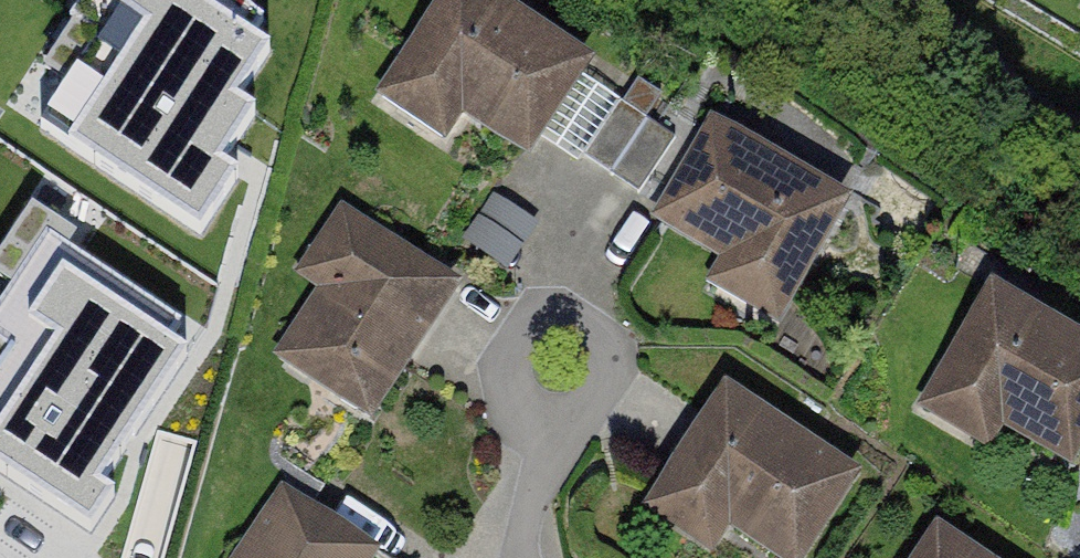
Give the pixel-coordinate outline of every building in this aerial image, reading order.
[(236,0),(85,0),(70,21),(98,41),(41,121),(198,233),(238,176),(221,165),(258,113),(238,99),(270,54),(251,40),(265,20),(236,0)] [(485,0),(449,0),(380,98),(437,138),(461,103),(522,146),(578,65),(485,0)] [(675,142),(582,77),(542,133),(635,198),(675,142)] [(838,201),(712,128),(662,213),(788,287),(838,201)] [(366,411),(447,287),(361,232),(280,356),(366,411)] [(51,235),(0,308),(0,347),(9,353),(0,365),(0,469),(91,531),(114,497),(98,486),(187,358),(168,346),(182,325),(51,235)] [(994,296),(944,379),(1068,452),(1079,432),(1079,347),(994,296)] [(845,474),(726,398),(674,478),(793,554),(845,474)] [(301,470),(243,557),(369,557),(305,515),(325,486),(301,470)] [(942,539),(929,557),(971,557),(942,539)]
